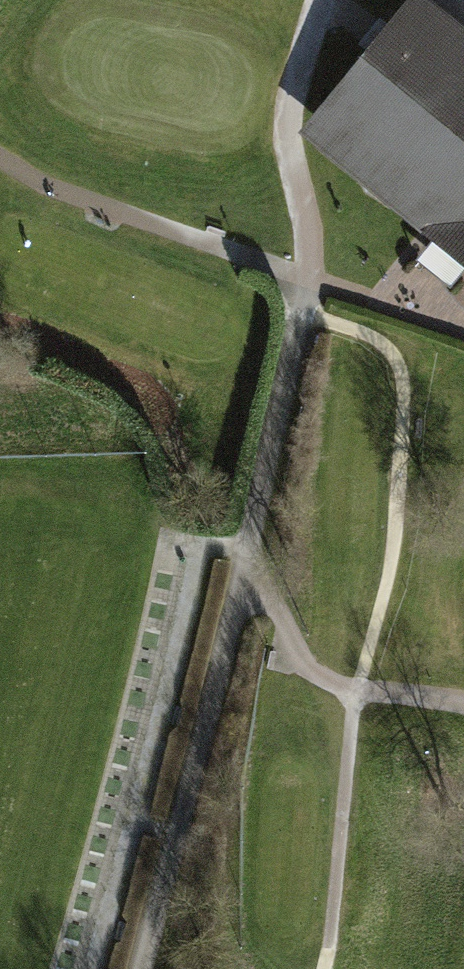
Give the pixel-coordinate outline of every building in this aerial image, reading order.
[(430,0),(405,0),(299,128),(463,264),(463,28),(430,0)]
